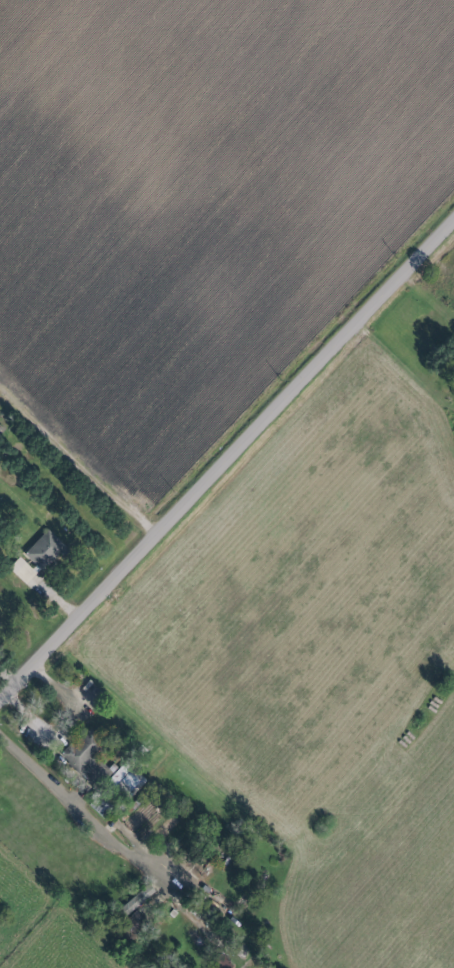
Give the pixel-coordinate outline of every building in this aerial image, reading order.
[(62,548),(44,530),(20,555),(38,572),(62,548)] [(22,585),(33,574),(16,557),(5,569),(22,585)] [(59,755),(77,775),(79,774),(88,783),(96,776),(120,801),(142,781),(124,761),(113,772),(108,767),(105,769),(91,755),(103,744),(88,728),(59,755)] [(151,893),(144,885),(113,912),(119,920),(151,893)] [(231,966),(217,957),(210,967),(230,967),(231,966)]
